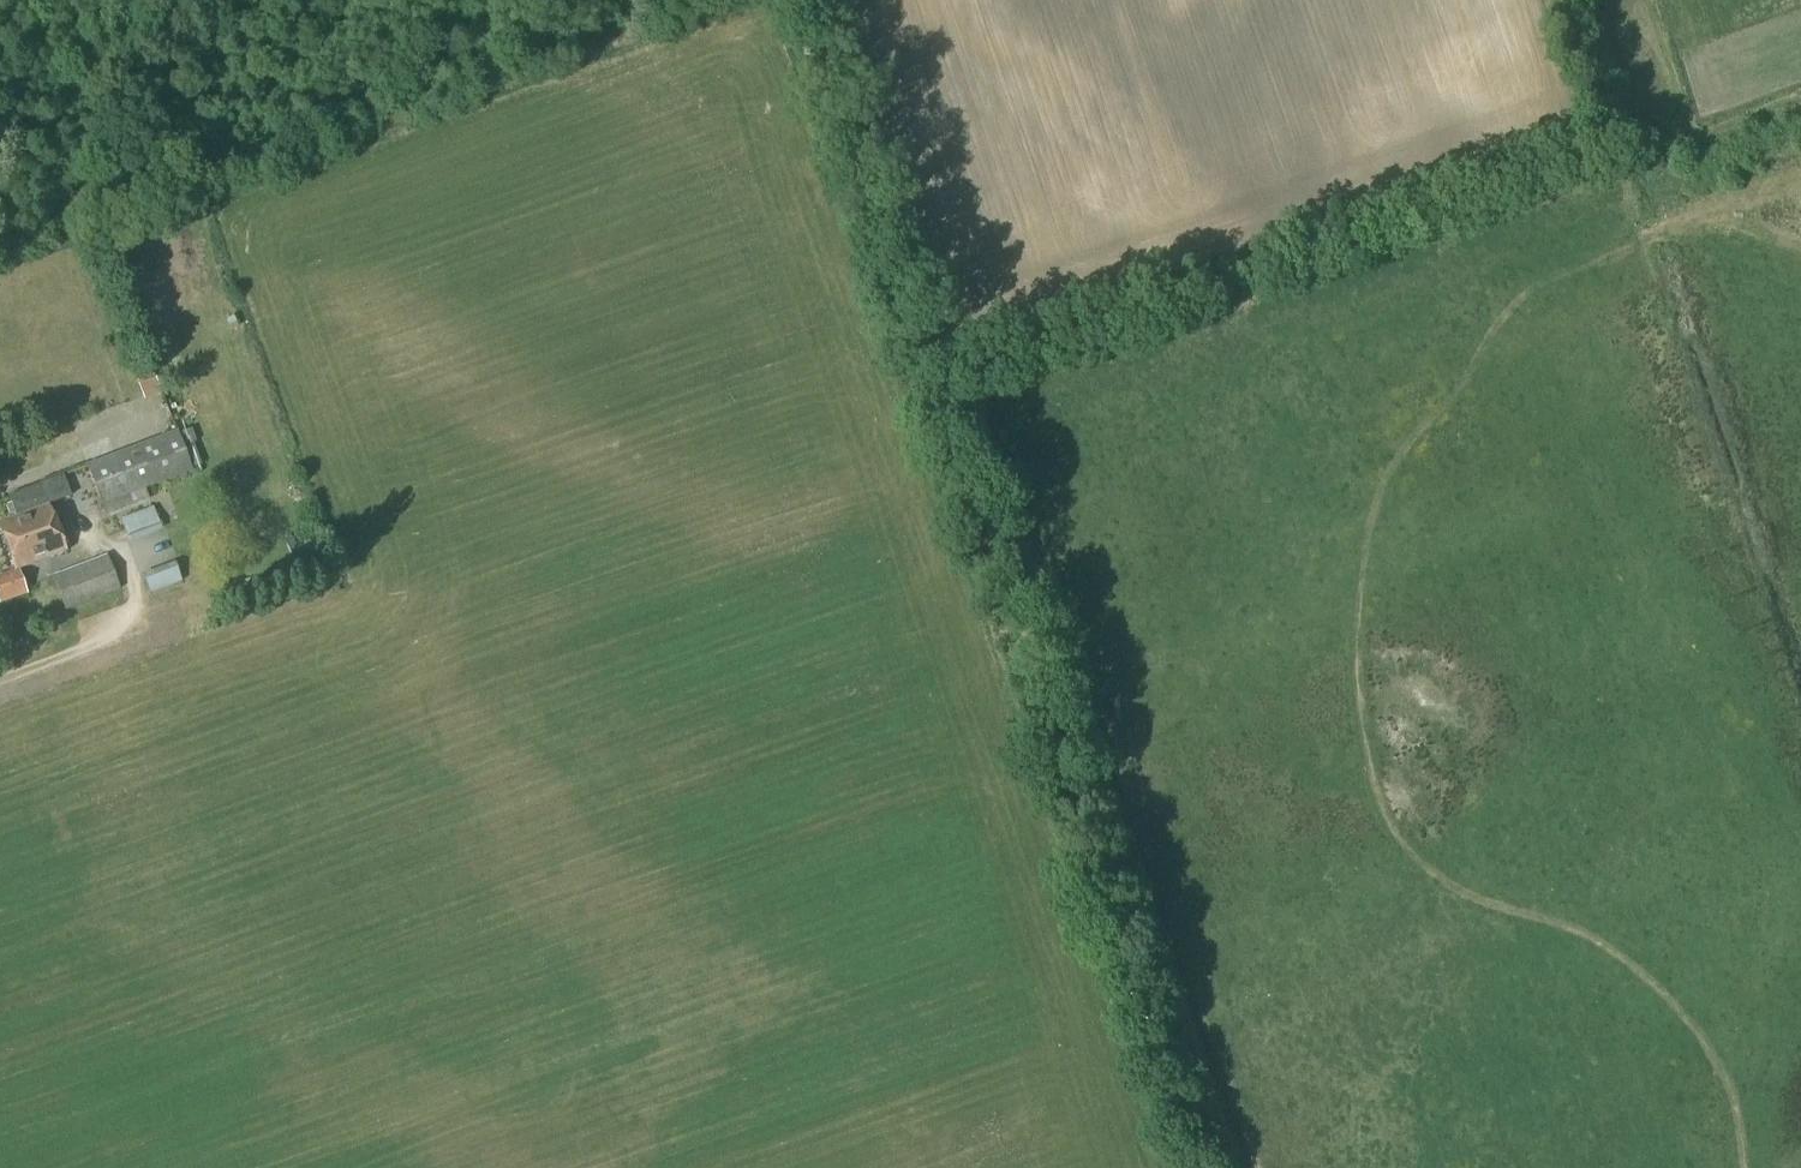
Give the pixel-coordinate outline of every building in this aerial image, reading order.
[(230,329),(237,326),(233,316),(226,319),(230,329)] [(101,506),(145,490),(193,472),(178,431),(86,466),(101,506)] [(40,485),(8,496),(16,518),(0,524),(0,530),(15,570),(0,576),(0,605),(27,594),(18,570),(66,551),(49,506),(40,485)] [(145,490),(101,506),(106,517),(149,502),(145,490)] [(152,508),(121,519),(128,538),(159,526),(152,508)] [(66,611),(121,591),(107,555),(53,576),(66,611)]
